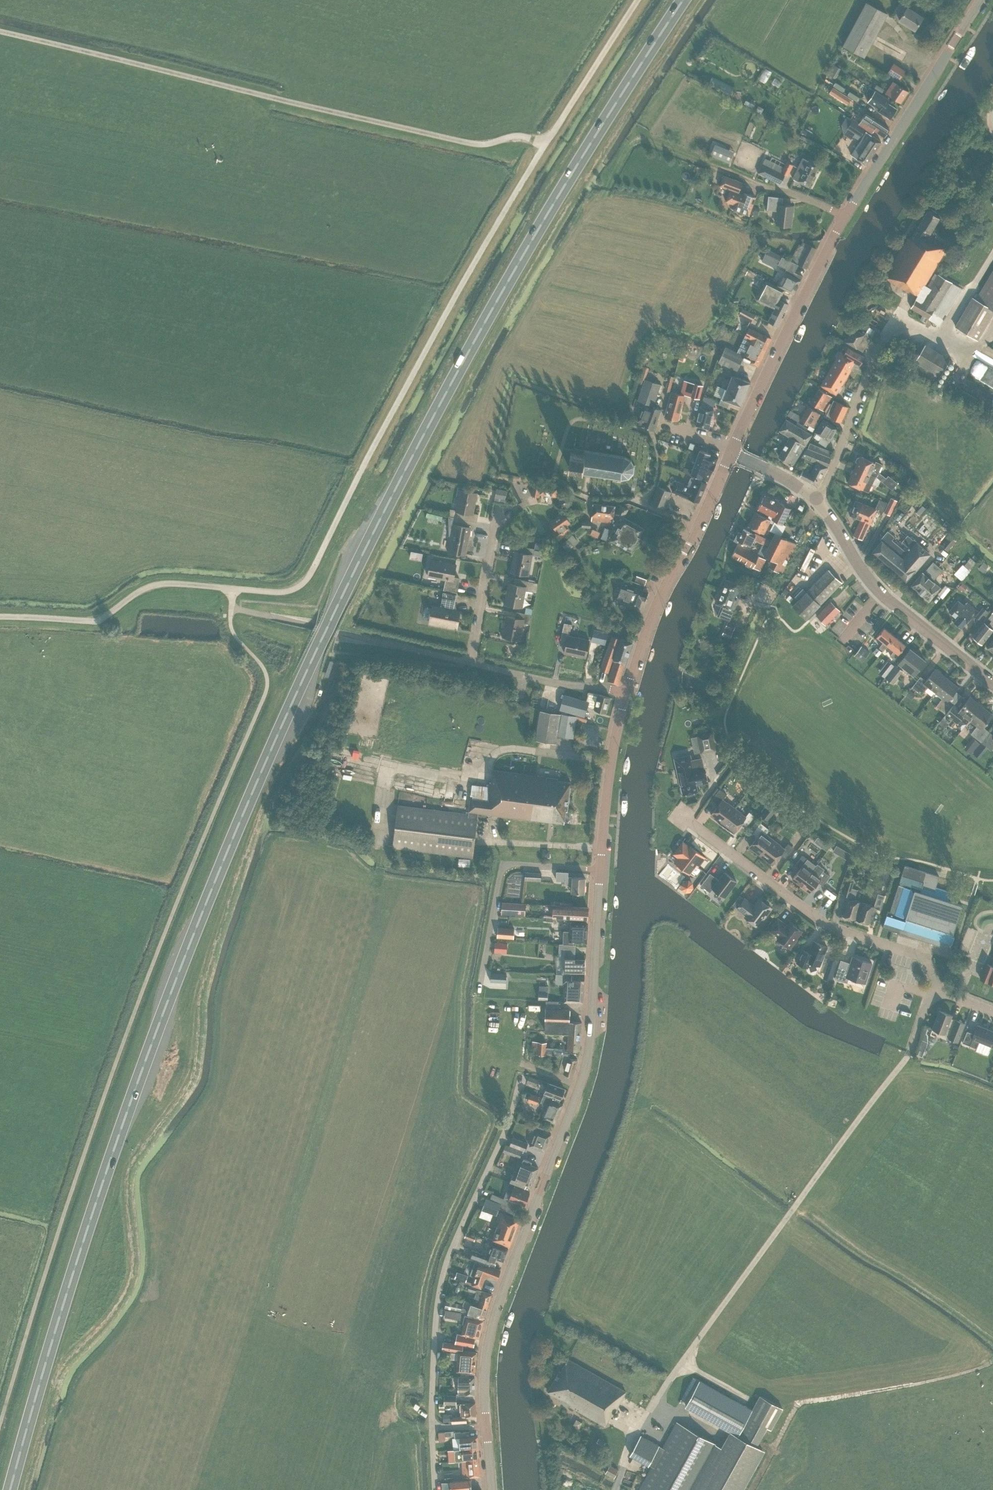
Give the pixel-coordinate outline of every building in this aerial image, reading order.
[(895,10),(902,14),(899,19),(915,29),(923,17),(907,7),(899,2),(895,10)] [(843,45),(864,56),(887,14),(866,3),(843,45)] [(905,70),(894,63),(887,73),(899,80),(905,70)] [(767,64),(759,75),(765,80),(774,69),(767,64)] [(828,74),(835,78),(841,69),(833,64),(828,74)] [(908,91),(893,81),(886,93),(900,102),(908,91)] [(876,85),(874,89),(881,94),(883,89),(876,84),(876,85)] [(836,97),(840,91),(833,87),(831,91),(830,92),(836,97)] [(887,102),(889,100),(881,94),(874,89),(873,90),(869,87),(866,91),(868,102),(876,107),(875,109),(890,118),(896,108),(887,102)] [(857,102),(859,98),(844,89),(842,92),(857,102)] [(840,91),(836,97),(847,104),(851,98),(840,91)] [(865,116),(868,111),(860,105),(856,110),(865,116)] [(863,118),(854,112),(850,118),(859,123),(863,118)] [(845,127),(850,120),(845,117),(840,124),(845,127)] [(878,122),(872,118),(865,128),(872,132),(874,129),(884,136),(889,129),(878,121),(878,122)] [(853,120),(847,128),(861,137),(866,129),(853,120)] [(856,158),(866,164),(881,141),(872,135),(871,136),(866,132),(852,154),(857,157),(856,158)] [(802,135),(802,136),(801,138),(800,138),(812,144),(814,141),(802,135)] [(721,146),(715,144),(713,147),(710,155),(711,155),(716,157),(729,163),(731,157),(718,152),(721,146)] [(808,160),(803,157),(792,178),(808,186),(819,164),(809,159),(808,160)] [(757,173),(780,183),(784,174),(788,176),(793,165),(787,162),(782,172),(762,163),(757,173)] [(742,183),(723,177),(719,187),(738,194),(742,183)] [(737,197),(733,209),(738,211),(749,215),(756,197),(744,193),(742,198),(737,197)] [(767,210),(778,211),(776,224),(790,226),(793,205),(782,204),(783,197),(768,196),(767,210)] [(908,237),(884,277),(908,291),(909,290),(918,295),(911,307),(929,318),(940,325),(962,289),(951,281),(938,273),(930,287),(924,284),(946,248),(927,236),(939,217),(927,210),(910,239),(908,237)] [(801,245),(799,244),(790,260),(806,268),(816,248),(803,242),(801,245)] [(767,249),(764,256),(763,257),(761,260),(776,268),(778,264),(782,256),(767,249)] [(794,272),(786,268),(778,285),(794,293),(801,280),(802,276),(794,272)] [(977,300),(973,298),(956,328),(977,340),(992,313),(992,272),(977,300)] [(782,317),(783,317),(785,312),(785,310),(788,304),(780,299),(785,290),(766,280),(756,299),(774,308),(768,320),(777,325),(782,317)] [(751,322),(755,315),(742,308),(738,315),(751,322)] [(744,355),(744,356),(751,359),(750,362),(758,366),(771,339),(749,328),(737,352),(744,355)] [(846,342),(857,348),(863,352),(872,336),(866,333),(865,335),(854,328),(846,342)] [(685,341),(681,353),(688,355),(692,343),(685,341)] [(950,359),(925,344),(910,369),(935,384),(950,359)] [(844,352),(841,350),(840,352),(838,351),(835,356),(837,357),(821,385),(836,395),(851,369),(853,370),(855,366),(859,368),(862,362),(861,362),(865,356),(848,346),(844,352)] [(718,362),(737,371),(744,356),(744,355),(737,352),(725,347),(718,362)] [(645,379),(648,368),(643,366),(639,378),(645,379)] [(719,403),(728,407),(730,401),(741,405),(750,382),(732,375),(730,380),(727,389),(725,388),(719,403)] [(661,385),(645,379),(642,389),(638,401),(643,403),(637,421),(642,423),(641,425),(654,429),(661,408),(654,406),(661,385)] [(680,394),(672,391),(664,417),(678,421),(685,394),(699,398),(703,385),(684,380),(680,394)] [(827,394),(819,389),(810,403),(818,408),(819,408),(823,410),(831,396),(827,394)] [(715,400),(710,399),(710,398),(704,396),(701,405),(700,405),(695,425),(709,428),(713,409),(713,408),(715,400)] [(838,402),(833,400),(829,409),(828,409),(831,404),(828,402),(824,410),(826,412),(826,413),(827,413),(827,415),(831,417),(840,421),(847,406),(838,402)] [(820,413),(808,406),(800,420),(812,427),(820,413)] [(806,431),(807,428),(796,421),(798,418),(793,415),(789,421),(786,419),(779,430),(790,436),(779,456),(789,462),(793,464),(811,434),(806,431)] [(815,432),(822,436),(818,442),(825,446),(829,440),(837,427),(823,419),(815,432)] [(832,451),(810,443),(809,446),(808,448),(830,457),(832,451)] [(810,473),(803,469),(800,476),(817,486),(827,467),(831,458),(807,448),(802,456),(816,463),(810,473)] [(584,450),(574,449),(574,453),(571,452),(568,467),(581,469),(580,473),(620,480),(622,480),(623,480),(624,480),(626,479),(627,479),(628,478),(629,478),(630,477),(631,476),(632,475),(632,474),(633,473),(633,472),(633,471),(634,470),(634,469),(634,468),(634,467),(634,465),(633,464),(633,463),(632,462),(632,461),(631,460),(630,459),(629,458),(627,457),(626,457),(625,456),(624,456),(584,450)] [(684,467),(683,471),(708,480),(718,457),(711,453),(700,449),(692,470),(684,467)] [(883,483),(891,489),(897,483),(888,475),(885,478),(878,472),(882,464),(875,461),(875,462),(860,456),(855,467),(875,476),(876,476),(883,483)] [(863,489),(868,492),(875,476),(855,467),(848,482),(863,489)] [(698,502),(707,482),(697,479),(696,480),(692,479),(690,485),(688,485),(676,481),(673,488),(672,491),(693,499),(698,502)] [(540,494),(556,497),(558,487),(533,483),(531,495),(539,497),(540,494)] [(671,491),(658,486),(651,502),(664,508),(671,491)] [(458,489),(455,509),(454,511),(456,511),(455,517),(462,518),(477,521),(478,514),(473,513),(477,493),(458,489)] [(781,503),(765,495),(758,508),(771,515),(769,518),(770,519),(769,522),(773,524),(770,530),(775,533),(781,536),(786,525),(782,523),(790,508),(780,504),(781,503)] [(570,499),(561,496),(559,503),(568,506),(570,499)] [(891,497),(884,512),(890,515),(897,500),(891,497)] [(867,528),(868,529),(870,523),(876,508),(856,500),(850,515),(860,519),(853,536),(862,539),(867,528)] [(876,507),(880,508),(879,510),(883,512),(887,503),(879,500),(877,506),(876,507)] [(615,506),(593,503),(591,519),(613,522),(615,506)] [(616,513),(623,517),(611,539),(631,550),(643,528),(623,517),(628,509),(621,505),(616,513)] [(559,541),(571,531),(567,525),(570,523),(563,512),(550,521),(556,530),(553,532),(559,541)] [(749,526),(763,533),(769,522),(770,519),(769,518),(756,512),(749,526)] [(477,521),(462,518),(455,517),(448,516),(449,535),(446,550),(465,554),(470,527),(476,529),(477,521)] [(939,521),(929,532),(940,541),(949,530),(939,521)] [(610,529),(605,528),(602,534),(601,538),(606,539),(606,540),(610,530),(610,529)] [(738,532),(734,540),(737,542),(738,541),(746,544),(750,546),(753,539),(764,544),(767,538),(756,533),(755,535),(751,533),(752,533),(743,529),(741,533),(738,532)] [(887,530),(880,539),(882,540),(872,552),(906,580),(914,570),(914,571),(929,553),(907,535),(902,541),(908,546),(906,549),(904,550),(892,539),(895,536),(887,530)] [(773,559),(769,566),(782,573),(796,544),(781,536),(775,533),(764,555),(773,559)] [(565,549),(560,553),(563,556),(578,541),(572,534),(561,544),(565,549)] [(947,551),(957,540),(950,534),(941,545),(947,551)] [(543,556),(545,545),(535,543),(534,548),(521,546),(519,552),(514,551),(510,571),(529,574),(533,554),(543,556)] [(732,556),(753,567),(754,567),(760,570),(765,559),(737,544),(732,556)] [(810,546),(801,564),(805,566),(814,548),(810,546)] [(970,559),(964,565),(970,571),(977,563),(971,558),(970,559)] [(445,579),(443,589),(456,592),(459,578),(453,577),(456,564),(431,559),(428,575),(445,579)] [(984,560),(980,565),(985,570),(989,564),(984,560)] [(911,585),(929,600),(940,587),(933,581),(942,570),(933,562),(924,573),(922,572),(911,585)] [(962,580),(970,571),(964,565),(962,564),(954,573),(962,580)] [(842,582),(828,569),(792,606),(806,619),(842,582)] [(618,596),(630,601),(629,603),(639,606),(642,598),(645,600),(648,591),(643,589),(647,579),(637,576),(635,581),(625,578),(623,585),(622,584),(620,589),(618,596)] [(756,578),(751,576),(747,584),(752,587),(756,578)] [(504,603),(523,607),(526,590),(537,592),(538,583),(515,578),(513,584),(508,583),(504,603)] [(744,586),(738,584),(726,579),(722,590),(739,597),(744,586)] [(961,584),(958,587),(963,591),(967,586),(963,582),(961,584)] [(716,603),(721,605),(717,615),(729,620),(734,610),(739,597),(722,590),(716,603)] [(430,620),(429,622),(457,627),(460,610),(454,609),(456,595),(443,592),(441,601),(448,602),(447,608),(432,605),(431,610),(425,609),(423,618),(430,620)] [(964,605),(958,600),(949,611),(957,617),(954,621),(961,627),(965,621),(966,622),(972,615),(971,614),(973,612),(975,609),(967,601),(964,605)] [(840,610),(831,601),(817,616),(826,624),(840,610)] [(530,624),(532,614),(531,614),(533,608),(526,607),(524,613),(516,611),(515,617),(505,615),(502,636),(521,639),(524,623),(530,624)] [(975,616),(980,620),(987,612),(982,608),(975,616)] [(980,627),(973,636),(982,643),(992,630),(992,611),(991,613),(992,613),(988,618),(992,620),(988,625),(984,622),(980,627)] [(727,621),(725,627),(733,630),(735,624),(734,624),(727,621)] [(568,640),(565,653),(585,658),(589,640),(569,636),(572,624),(564,623),(561,639),(568,640)] [(883,641),(879,647),(883,650),(887,645),(894,636),(884,627),(877,636),(883,641)] [(723,630),(721,635),(729,638),(732,632),(724,628),(723,630)] [(593,629),(591,641),(605,644),(608,632),(593,629)] [(621,638),(612,635),(600,670),(610,674),(609,677),(610,680),(618,683),(632,642),(621,638)] [(898,653),(905,645),(894,636),(887,645),(894,650),(890,655),(894,658),(898,653)] [(862,645),(854,655),(858,659),(862,662),(870,652),(862,645)] [(876,648),(872,652),(878,656),(882,652),(877,647),(876,648)] [(898,662),(913,674),(925,660),(910,648),(898,662)] [(729,662),(731,656),(725,653),(723,660),(729,662)] [(888,660),(883,667),(888,672),(889,671),(890,670),(892,667),(894,665),(888,660)] [(888,672),(885,676),(886,677),(885,677),(893,684),(903,671),(895,664),(893,667),(892,667),(888,672)] [(912,686),(921,694),(928,686),(935,692),(947,678),(935,668),(926,681),(920,676),(912,686)] [(958,687),(947,678),(935,692),(942,698),(936,706),(946,714),(954,704),(948,699),(958,687)] [(909,689),(906,694),(912,699),(916,694),(909,689)] [(587,707),(594,709),(606,712),(610,697),(599,694),(598,694),(589,692),(586,700),(564,694),(560,709),(584,716),(587,707)] [(970,720),(981,705),(970,696),(960,708),(954,704),(946,714),(939,722),(946,728),(948,724),(952,720),(953,719),(956,722),(962,714),(970,720)] [(992,714),(981,705),(970,720),(977,726),(971,734),(981,742),(989,731),(983,727),(992,714)] [(561,714),(553,712),(554,707),(544,706),(543,711),(541,710),(536,740),(556,743),(558,735),(573,738),(577,716),(561,714)] [(989,731),(981,742),(991,750),(992,747),(992,735),(989,731)] [(715,749),(711,732),(697,735),(701,752),(715,749)] [(980,743),(974,739),(971,743),(970,743),(976,748),(978,746),(980,743)] [(976,749),(973,753),(979,758),(983,753),(977,748),(976,749)] [(696,784),(708,782),(705,769),(704,769),(702,758),(691,760),(690,755),(675,759),(679,775),(678,775),(680,784),(681,784),(683,794),(697,791),(696,784)] [(723,768),(718,759),(713,762),(718,771),(723,768)] [(567,810),(570,782),(557,780),(557,778),(493,770),(491,781),(490,781),(489,786),(472,784),(470,801),(471,801),(470,811),(468,811),(468,813),(398,805),(392,847),(472,857),(478,812),(564,823),(565,810),(567,810)] [(723,799),(726,795),(727,794),(719,789),(711,799),(719,804),(711,815),(722,823),(734,808),(723,799)] [(771,802),(761,815),(767,820),(777,807),(771,802)] [(754,815),(749,811),(745,817),(734,808),(722,823),(734,832),(741,822),(746,825),(754,815)] [(765,834),(769,829),(760,822),(752,833),(757,836),(749,846),(761,855),(773,840),(765,834)] [(806,848),(811,842),(807,839),(802,845),(806,848)] [(793,847),(788,843),(784,848),(773,840),(761,855),(772,864),(780,854),(785,857),(793,847)] [(679,858),(675,862),(676,863),(676,866),(680,869),(683,868),(689,873),(696,865),(698,866),(705,857),(690,846),(689,846),(683,841),(673,853),(679,858)] [(800,868),(792,879),(801,885),(816,865),(802,855),(795,864),(800,868)] [(818,882),(823,885),(830,876),(823,870),(824,869),(817,863),(816,865),(801,885),(810,892),(818,882)] [(927,872),(905,865),(899,882),(901,882),(900,885),(899,884),(890,912),(891,913),(890,915),(887,914),(882,927),(898,932),(950,949),(954,936),(952,935),(952,932),(953,933),(962,905),(948,900),(951,892),(936,887),(939,876),(927,872)] [(720,876),(712,870),(701,885),(710,892),(712,888),(724,897),(737,881),(724,872),(720,876)] [(886,871),(884,878),(891,879),(893,872),(886,871)] [(541,873),(525,872),(524,879),(541,880),(541,873)] [(565,882),(572,883),(572,892),(584,892),(585,877),(573,876),(573,877),(568,876),(568,872),(557,872),(557,880),(565,881),(565,882)] [(685,892),(690,891),(693,887),(692,883),(688,879),(684,880),(681,884),(681,889),(685,892)] [(843,894),(848,896),(842,915),(855,919),(860,902),(854,900),(857,889),(852,887),(853,882),(848,880),(843,894)] [(856,919),(869,923),(874,908),(880,910),(885,895),(878,893),(874,906),(862,902),(856,919)] [(746,914),(745,916),(758,926),(771,908),(759,898),(753,905),(745,898),(737,908),(746,914)] [(502,902),(501,914),(525,915),(526,903),(502,902)] [(588,907),(554,905),(553,917),(587,919),(588,907)] [(543,926),(564,928),(563,944),(559,944),(559,948),(570,948),(570,946),(576,947),(576,944),(574,944),(574,941),(586,942),(587,923),(571,923),(571,919),(543,917),(543,926)] [(779,936),(777,939),(790,948),(797,939),(796,939),(802,930),(790,921),(787,925),(778,918),(769,929),(779,936)] [(508,928),(504,927),(498,927),(497,937),(514,939),(515,928),(508,928)] [(820,966),(823,958),(822,958),(827,946),(813,940),(808,952),(802,949),(796,962),(808,967),(807,969),(808,972),(813,973),(815,973),(819,965),(820,966)] [(507,942),(495,941),(494,952),(507,953),(507,942)] [(576,947),(570,946),(570,948),(559,948),(559,955),(564,956),(564,973),(585,973),(585,959),(576,959),(576,947)] [(847,982),(849,977),(865,983),(872,963),(852,956),(849,965),(840,962),(834,978),(847,982)] [(833,960),(832,959),(829,958),(826,967),(834,970),(837,961),(833,960)] [(992,966),(986,964),(980,979),(992,984),(992,963),(992,966)] [(501,973),(498,973),(497,973),(490,972),(490,981),(506,982),(506,973),(501,973)] [(564,1001),(571,1001),(583,1002),(585,973),(573,973),(573,974),(564,973),(563,984),(565,984),(564,1001)] [(539,985),(538,999),(547,1000),(548,986),(539,985)] [(579,1050),(579,1046),(580,1046),(582,1021),(569,1021),(570,1010),(559,1009),(559,1001),(546,1001),(545,1031),(568,1032),(567,1049),(579,1050)] [(932,1028),(949,1035),(948,1038),(957,1041),(965,1023),(955,1019),(955,1020),(951,1018),(952,1015),(939,1010),(932,1028)] [(971,1046),(974,1039),(992,1046),(992,1043),(992,1031),(977,1025),(974,1034),(967,1031),(962,1042),(971,1046)] [(531,1052),(532,1052),(530,1061),(536,1062),(538,1052),(546,1053),(545,1054),(554,1056),(554,1055),(563,1056),(558,1071),(573,1076),(578,1060),(569,1056),(570,1051),(555,1050),(555,1048),(547,1047),(547,1042),(533,1041),(532,1046),(531,1052)] [(529,1076),(527,1082),(536,1086),(538,1079),(529,1076)] [(564,1088),(548,1082),(544,1092),(543,1095),(559,1102),(560,1098),(560,1099),(564,1088)] [(537,1104),(540,1097),(530,1093),(527,1101),(537,1104)] [(543,1096),(540,1101),(549,1104),(543,1118),(555,1123),(563,1104),(559,1102),(543,1095),(543,1096)] [(529,1145),(544,1151),(551,1134),(544,1131),(546,1125),(535,1121),(533,1127),(536,1128),(529,1145)] [(513,1137),(510,1145),(525,1151),(528,1142),(513,1137)] [(509,1152),(510,1149),(511,1146),(507,1145),(506,1144),(503,1151),(504,1152),(508,1153),(509,1152)] [(531,1162),(524,1159),(519,1172),(514,1171),(510,1182),(527,1189),(528,1187),(531,1188),(538,1167),(530,1164),(531,1162)] [(524,1204),(529,1192),(526,1191),(527,1189),(511,1182),(510,1182),(509,1185),(515,1187),(512,1192),(507,1190),(504,1197),(492,1193),(490,1198),(501,1202),(517,1208),(519,1209),(522,1203),(524,1204)] [(501,1202),(501,1203),(486,1198),(482,1209),(497,1214),(500,1207),(510,1211),(510,1212),(515,1214),(517,1208),(501,1202)] [(495,1231),(496,1232),(493,1239),(509,1245),(519,1219),(513,1217),(503,1214),(500,1213),(497,1221),(500,1222),(498,1225),(497,1225),(495,1231)] [(469,1258),(476,1260),(477,1260),(490,1264),(491,1261),(494,1262),(496,1258),(503,1261),(508,1248),(492,1242),(487,1255),(472,1249),(469,1258)] [(475,1276),(472,1284),(481,1288),(486,1275),(497,1279),(500,1269),(489,1265),(490,1264),(477,1260),(476,1260),(473,1270),(471,1275),(475,1276)] [(457,1272),(455,1277),(464,1281),(466,1275),(457,1272)] [(478,1291),(474,1304),(487,1308),(492,1294),(483,1291),(482,1293),(478,1291)] [(445,1307),(461,1311),(462,1304),(446,1300),(445,1307)] [(474,1304),(471,1303),(469,1308),(462,1306),(461,1310),(484,1317),(487,1308),(474,1304)] [(454,1310),(450,1309),(446,1309),(445,1316),(460,1319),(462,1311),(454,1310)] [(464,1322),(459,1343),(473,1347),(475,1337),(479,1338),(484,1320),(475,1317),(465,1314),(463,1322),(464,1322)] [(458,1351),(457,1371),(463,1372),(463,1376),(465,1376),(474,1376),(474,1372),(475,1372),(477,1352),(467,1351),(463,1351),(463,1345),(443,1341),(442,1348),(458,1351)] [(560,1400),(605,1425),(610,1416),(611,1417),(626,1391),(568,1358),(561,1370),(559,1369),(548,1391),(561,1398),(560,1400)] [(465,1376),(463,1376),(458,1376),(458,1390),(458,1394),(475,1394),(475,1376),(474,1376),(465,1376)] [(752,1409),(700,1380),(686,1405),(730,1429),(720,1446),(676,1422),(662,1447),(659,1445),(641,1435),(630,1454),(648,1464),(652,1466),(638,1489),(739,1489),(762,1448),(756,1444),(766,1426),(770,1429),(782,1407),(761,1395),(753,1410),(752,1409)] [(457,1404),(456,1395),(444,1395),(444,1403),(457,1404)] [(461,1416),(452,1416),(452,1423),(466,1422),(466,1416),(476,1415),(475,1402),(460,1403),(461,1416)] [(439,1441),(445,1441),(445,1436),(452,1435),(452,1431),(445,1431),(438,1431),(439,1441)] [(470,1436),(470,1431),(461,1432),(461,1431),(454,1432),(455,1437),(459,1437),(460,1448),(460,1449),(479,1447),(478,1435),(470,1436)] [(479,1459),(479,1447),(460,1449),(460,1448),(454,1449),(455,1461),(462,1460),(465,1460),(479,1459)] [(639,1467),(642,1462),(633,1457),(630,1462),(639,1467)] [(469,1477),(469,1476),(481,1476),(479,1459),(465,1460),(462,1460),(463,1477),(469,1477)] [(619,1469),(610,1465),(605,1473),(614,1478),(619,1469)] [(442,1489),(470,1489),(472,1489),(471,1479),(442,1482),(442,1489)]
